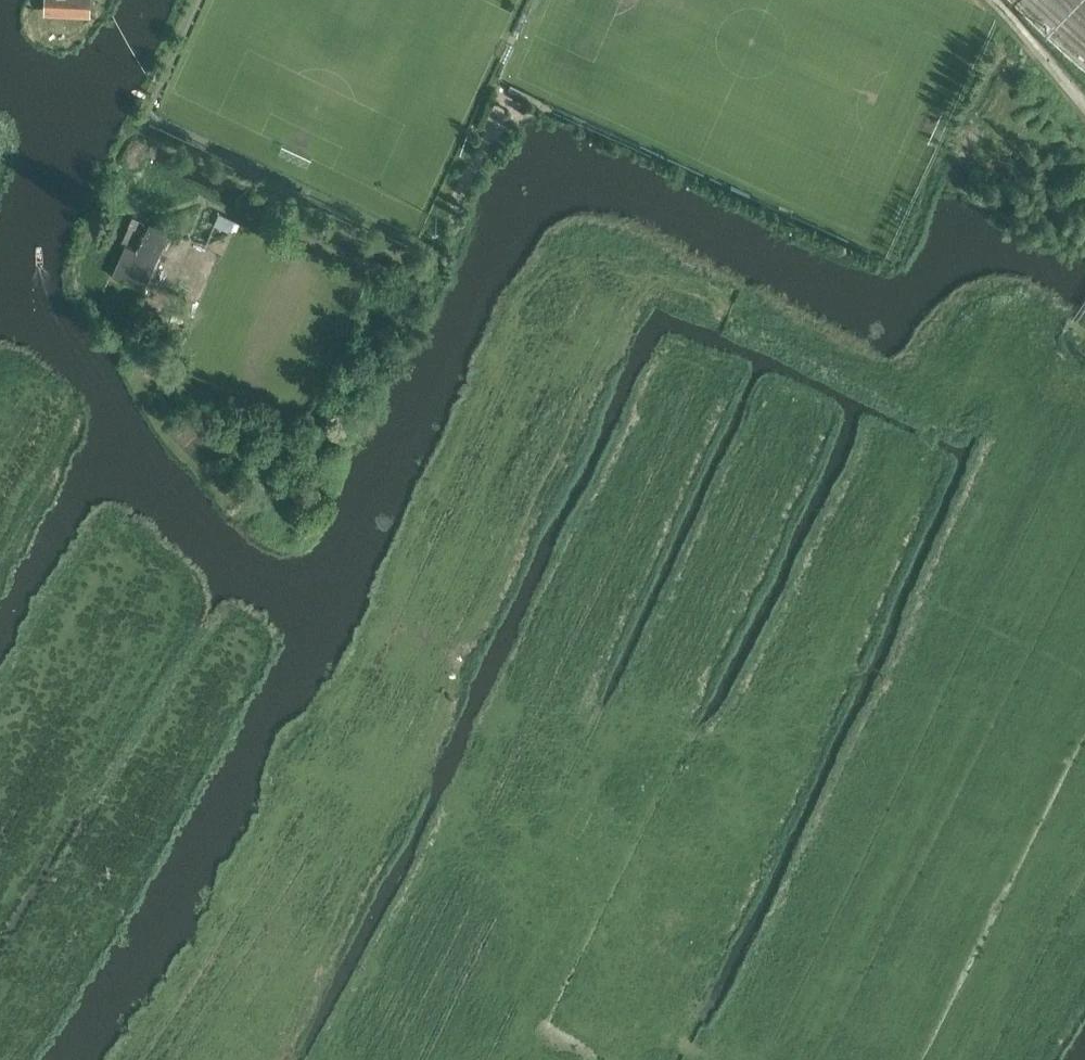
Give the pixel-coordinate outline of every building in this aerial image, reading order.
[(47,11),(87,13),(88,0),(47,0),(47,11)] [(126,243),(113,274),(144,288),(169,230),(149,221),(138,248),(126,243)]
